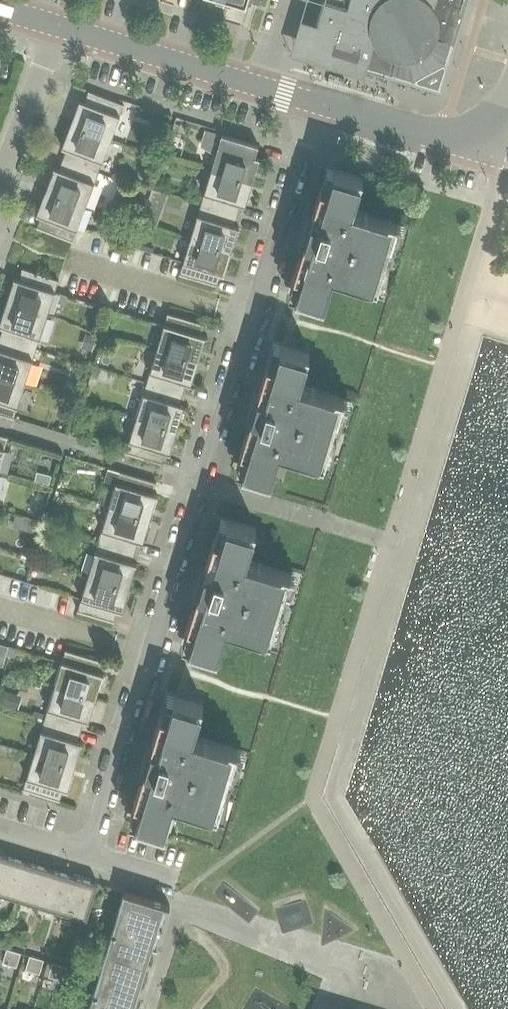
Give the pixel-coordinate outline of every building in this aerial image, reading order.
[(314,28),(443,67),(463,0),(323,0),(314,28)] [(418,80),(443,67),(314,28),(309,47),(358,62),(358,61),(367,64),(367,65),(418,80)] [(71,123),(111,139),(126,101),(119,99),(117,102),(88,91),(84,102),(80,100),(71,123)] [(98,173),(111,139),(71,123),(62,147),(66,149),(62,159),(98,173)] [(222,134),(211,169),(253,182),(260,158),(255,156),(259,145),(222,134)] [(86,206),(98,173),(62,159),(58,169),(54,167),(45,191),(86,206)] [(302,276),(295,297),(324,305),(334,274),(377,287),(397,221),(353,208),(363,177),(334,168),(328,189),(320,186),(294,274),(302,276)] [(211,169),(200,204),(237,215),(241,204),(245,206),(253,182),(211,169)] [(141,222),(155,227),(167,194),(152,189),(141,222)] [(72,241),(86,206),(45,191),(36,214),(41,216),(36,227),(72,241)] [(200,204),(190,238),(232,251),(239,227),(234,225),(237,215),(200,204)] [(232,251),(190,238),(179,274),(216,285),(220,273),(224,275),(232,251)] [(6,301),(47,315),(59,280),(22,268),(19,279),(14,278),(6,301)] [(47,315),(6,301),(0,320),(0,326),(3,327),(0,336),(0,337),(36,349),(47,315)] [(167,313),(157,348),(198,361),(206,337),(201,335),(204,324),(167,313)] [(85,348),(91,350),(95,337),(89,335),(85,348)] [(36,349),(0,337),(0,375),(25,383),(36,349)] [(267,362),(241,449),(248,451),(242,472),(271,481),(280,449),(324,462),(344,397),(300,384),(310,352),(281,343),(275,364),(267,362)] [(146,383),(183,394),(186,383),(191,385),(198,361),(157,348),(146,383)] [(14,418),(25,383),(0,375),(0,414),(14,418)] [(136,417),(177,430),(185,406),(180,404),(183,394),(146,383),(136,417)] [(125,452),(162,463),(165,452),(170,453),(177,430),(136,417),(125,452)] [(8,437),(0,435),(0,466),(8,437)] [(119,471),(109,506),(150,519),(157,495),(153,493),(156,482),(119,471)] [(44,473),(42,482),(49,484),(51,475),(44,473)] [(46,492),(38,489),(36,498),(44,501),(46,492)] [(109,506),(98,541),(135,552),(138,541),(143,543),(150,519),(109,506)] [(195,627),(189,648),(217,656),(227,625),(270,638),(290,572),(247,559),(257,528),(228,519),(222,540),(214,537),(187,625),(195,627)] [(29,520),(27,530),(34,532),(37,522),(29,520)] [(132,562),(135,552),(98,541),(88,575),(129,588),(137,564),(132,562)] [(129,588),(88,575),(77,610),(114,622),(118,610),(122,612),(129,588)] [(3,665),(8,646),(0,644),(0,664),(3,665)] [(65,650),(55,685),(96,697),(103,674),(98,672),(102,661),(65,650)] [(55,685),(44,719),(81,730),(84,720),(89,722),(96,697),(55,685)] [(0,701),(0,703),(14,708),(18,695),(3,691),(0,701)] [(161,713),(134,800),(142,803),(135,823),(164,832),(174,800),(217,813),(237,748),(194,735),(203,703),(175,694),(168,715),(161,713)] [(44,719),(34,754),(75,766),(82,743),(78,741),(81,730),(44,719)] [(23,789),(30,791),(60,800),(63,789),(68,790),(75,766),(34,754),(23,789)] [(17,898),(29,858),(23,856),(22,860),(6,855),(7,851),(6,851),(0,870),(0,893),(17,898)] [(30,858),(29,858),(17,898),(40,905),(52,865),(46,863),(45,867),(29,862),(30,858)] [(63,912),(75,872),(69,870),(68,874),(52,869),(53,865),(52,865),(40,905),(63,912)] [(87,919),(98,883),(97,883),(98,879),(92,877),(91,881),(75,876),(76,872),(75,872),(63,912),(87,919)] [(170,905),(124,891),(124,893),(89,1008),(133,1008),(164,905),(170,907),(170,905)] [(21,954),(7,949),(3,963),(17,967),(21,954)] [(44,960),(30,956),(26,970),(40,974),(44,960)] [(67,968),(53,963),(51,970),(65,974),(67,968)] [(65,974),(51,970),(49,977),(63,981),(65,974)]
